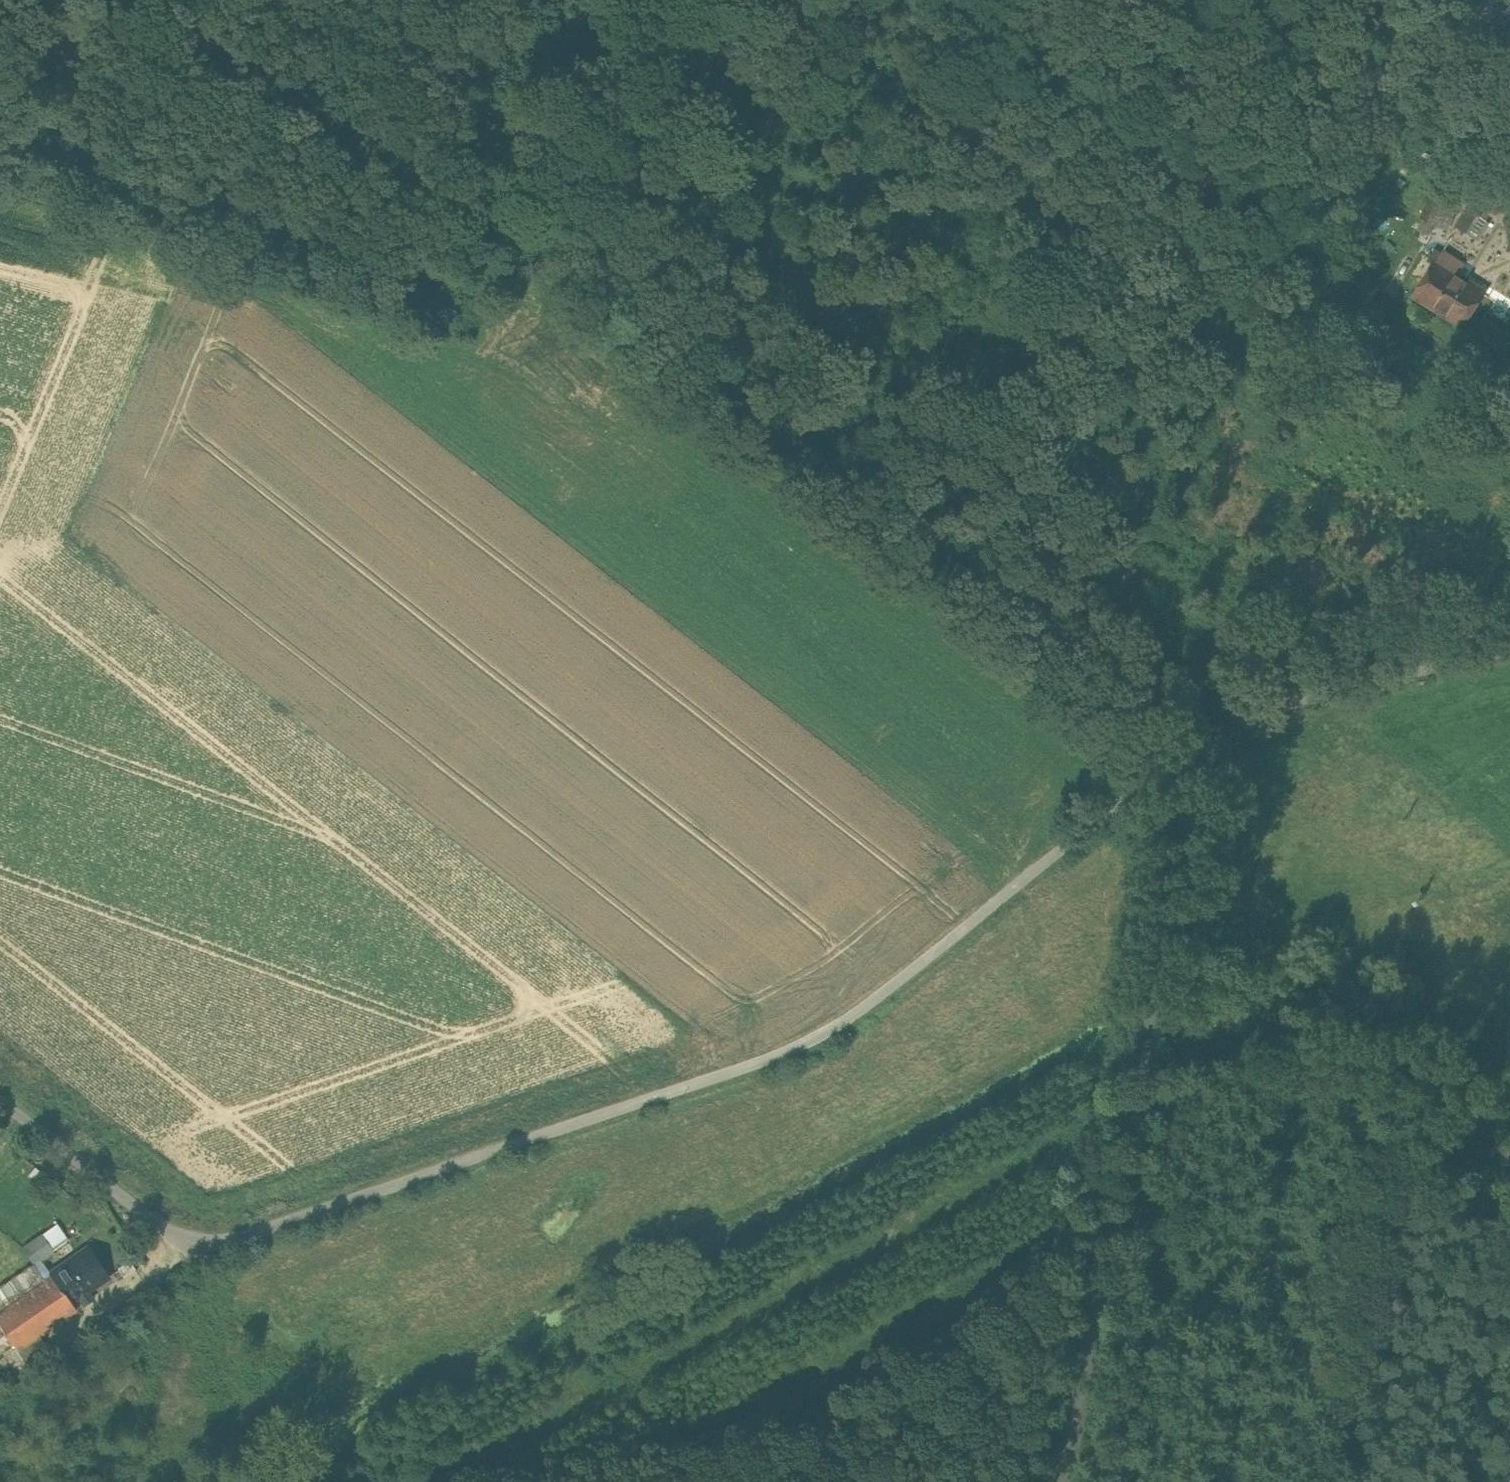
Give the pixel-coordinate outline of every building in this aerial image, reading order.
[(1464,191),(1438,180),(1422,218),(1448,230),(1464,191)] [(1458,224),(1468,230),(1479,213),(1468,207),(1458,224)] [(1491,221),(1479,213),(1468,230),(1480,238),(1491,221)] [(1484,291),(1457,274),(1463,264),(1444,252),(1438,261),(1447,268),(1426,301),(1463,325),(1484,291)] [(1437,261),(1416,295),(1426,301),(1447,268),(1438,261),(1437,261)] [(24,1248),(35,1264),(53,1252),(41,1236),(24,1248)] [(51,1272),(72,1302),(110,1276),(89,1246),(51,1272)] [(35,1264),(24,1248),(0,1264),(0,1289),(35,1264)] [(46,1280),(35,1264),(0,1289),(0,1313),(46,1280)] [(39,1334),(76,1308),(72,1302),(51,1272),(50,1272),(53,1276),(46,1280),(0,1313),(0,1324),(17,1349),(39,1334)] [(39,1334),(17,1349),(31,1368),(52,1353),(39,1334)]
